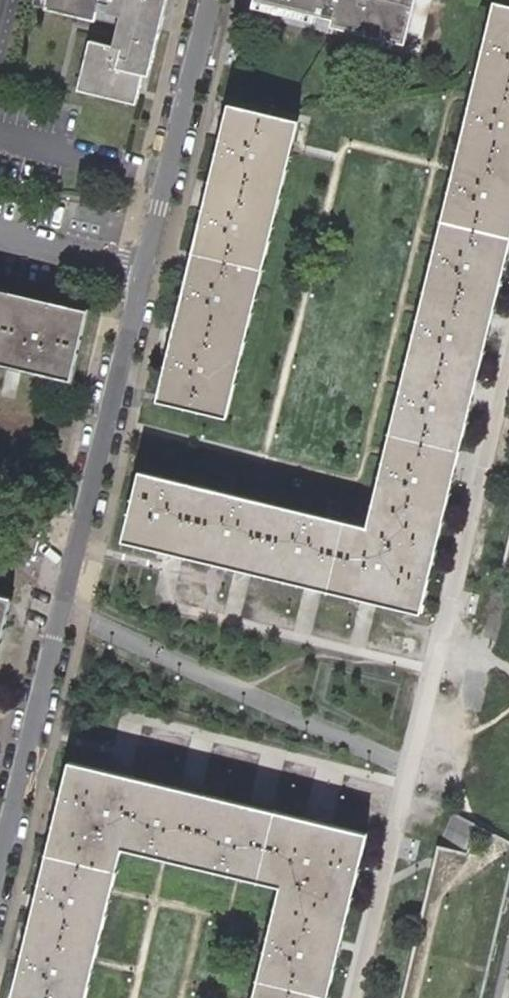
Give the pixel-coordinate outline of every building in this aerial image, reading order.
[(50,8),(97,18),(80,87),(140,103),(145,71),(153,73),(170,0),(51,0),(50,8)] [(410,0),(249,0),(248,3),(309,17),(311,9),(329,13),(327,21),(401,38),(410,0)] [(120,536),(416,612),(508,229),(508,7),(493,3),(368,524),(136,469),(120,536)] [(290,117),(223,101),(152,399),(220,414),(290,117)] [(0,291),(0,366),(64,381),(80,311),(0,291)] [(9,591),(0,589),(0,628),(9,591)] [(67,758),(10,996),(16,997),(88,997),(125,849),(276,888),(249,997),(324,997),(365,832),(67,758)]
